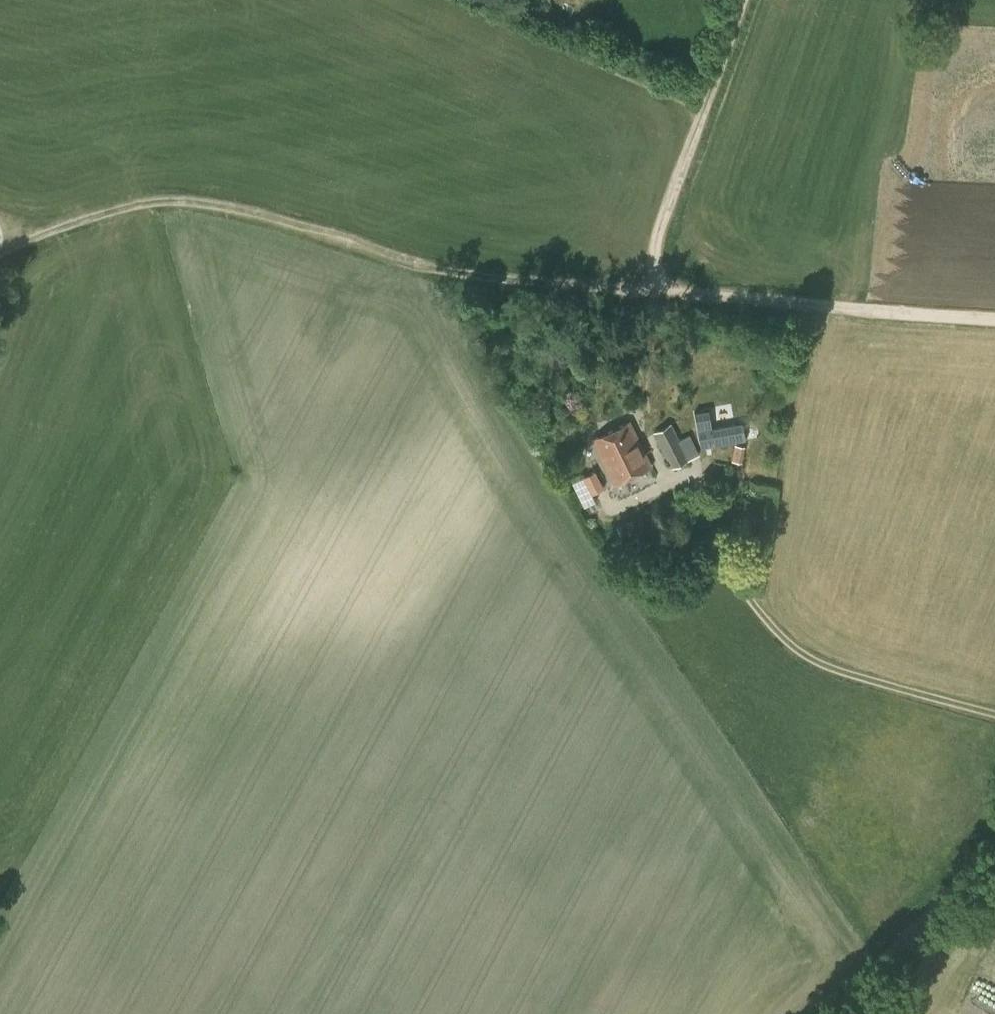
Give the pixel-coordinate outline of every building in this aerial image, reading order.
[(694,413),(701,446),(746,438),(743,420),(712,426),(709,410),(694,413)] [(593,439),(615,482),(650,464),(628,421),(593,439)] [(674,467),(690,459),(672,423),(656,431),(674,467)] [(747,444),(737,442),(734,459),(744,461),(747,444)] [(596,502),(593,494),(604,487),(596,470),(571,482),(583,507),(596,502)] [(623,535),(636,529),(632,520),(619,525),(623,535)]
